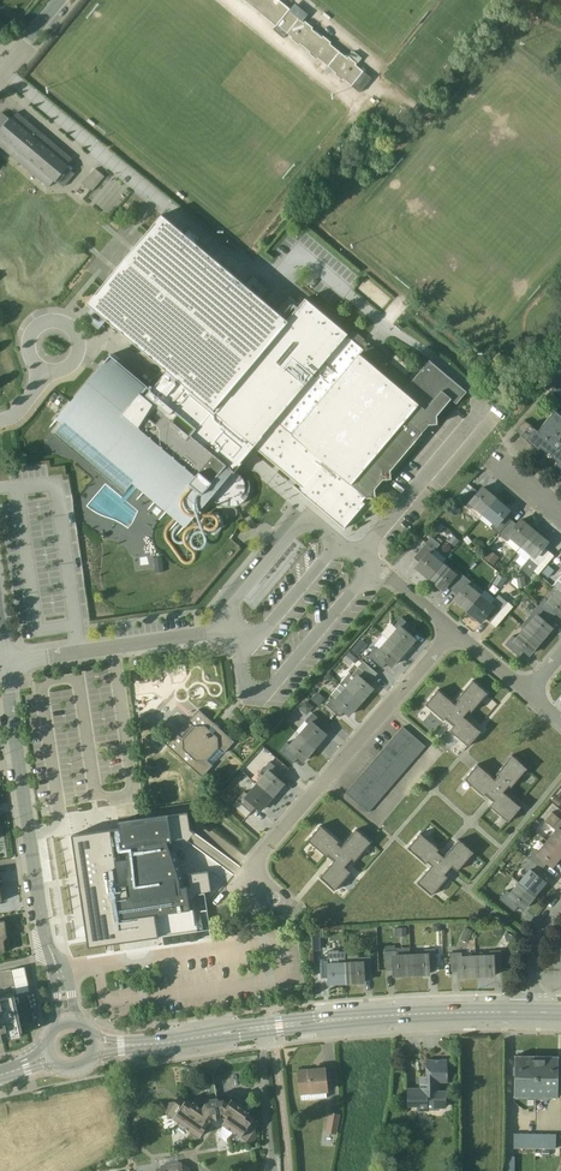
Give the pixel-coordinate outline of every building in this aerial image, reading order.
[(278,0),(242,0),(275,27),(272,30),(283,39),(287,34),(291,37),(290,39),(299,45),(300,44),(309,52),(308,53),(316,60),(318,59),(335,73),(334,74),(342,81),(343,80),(360,93),(372,78),(355,65),(361,58),(353,51),(347,58),(330,44),(331,43),(322,36),(321,37),(312,30),(313,28),(305,21),(303,23),(289,11),(290,9),(278,0)] [(72,159),(16,112),(11,119),(10,118),(9,119),(1,113),(0,114),(0,147),(48,187),(53,181),(54,182),(55,181),(63,188),(74,174),(67,168),(68,166),(67,165),(72,159)] [(82,184),(92,192),(104,177),(94,169),(82,184)] [(184,235),(160,215),(86,304),(166,371),(150,390),(109,355),(70,401),(55,420),(62,425),(64,423),(133,480),(131,483),(172,518),(184,528),(198,511),(210,497),(212,500),(214,501),(218,504),(220,505),(224,506),(228,507),(230,507),(233,506),(235,505),(238,504),(242,501),(244,500),(241,497),(242,494),(243,492),(244,491),(244,488),(244,486),(244,483),(243,480),(241,477),(240,475),(238,473),(234,471),(241,462),(240,461),(246,454),(252,447),(300,485),(297,490),(343,528),(364,503),(361,501),(365,496),(367,498),(374,497),(373,489),(381,480),(390,479),(389,471),(428,424),(437,424),(436,416),(450,400),(456,404),(466,392),(429,360),(412,380),(367,343),(363,349),(359,346),(364,340),(353,330),(348,337),(346,335),(347,334),(304,298),(286,320),(260,299),(244,285),(194,243),(184,235)] [(193,234),(188,230),(184,235),(194,243),(198,238),(193,234)] [(244,285),(260,299),(267,290),(252,276),(244,285)] [(537,389),(542,393),(560,370),(560,365),(559,363),(549,374),(537,389)] [(555,385),(551,389),(560,398),(560,390),(555,385)] [(560,470),(560,413),(560,415),(554,410),(537,430),(524,420),(514,431),(537,450),(539,448),(544,452),(547,452),(551,455),(551,458),(556,462),(554,464),(560,470)] [(481,516),(496,498),(481,486),(477,491),(471,487),(459,501),(472,512),(474,510),(481,516)] [(499,534),(511,520),(505,516),(510,510),(496,498),(481,516),(479,519),(490,528),(499,534)] [(520,548),(534,531),(519,518),(515,524),(511,520),(499,534),(507,541),(509,539),(520,548)] [(526,561),(520,569),(529,576),(532,572),(549,552),(544,548),(548,542),(534,531),(520,548),(516,552),(526,561)] [(448,541),(454,546),(458,540),(452,535),(448,541)] [(415,567),(428,579),(443,562),(446,558),(435,550),(439,544),(429,536),(413,558),(419,563),(415,567)] [(482,557),(493,565),(499,557),(488,549),(482,557)] [(553,556),(549,552),(532,572),(537,576),(553,556)] [(161,558),(153,559),(155,573),(163,572),(161,558)] [(443,562),(428,579),(442,590),(446,585),(451,590),(463,575),(455,569),(453,571),(443,562)] [(547,565),(541,573),(547,578),(554,570),(547,565)] [(470,585),(481,594),(483,592),(484,591),(473,582),(474,581),(466,574),(464,576),(472,583),(470,585)] [(464,576),(463,575),(451,590),(457,595),(453,599),(467,611),(481,594),(470,585),(472,583),(464,576)] [(493,583),(501,588),(505,580),(497,575),(493,583)] [(517,588),(526,586),(523,576),(514,578),(517,588)] [(560,594),(560,576),(552,586),(553,587),(560,594)] [(537,607),(551,619),(555,614),(560,618),(560,616),(560,594),(553,587),(537,607)] [(483,592),(481,594),(467,611),(481,623),(485,618),(490,623),(507,602),(498,595),(494,600),(483,592)] [(513,607),(507,602),(490,623),(495,627),(513,607)] [(521,625),(540,641),(551,628),(547,624),(551,619),(537,607),(521,625)] [(386,639),(403,653),(414,639),(410,635),(415,630),(401,617),(384,637),(386,639)] [(521,625),(504,645),(519,657),(524,651),(528,655),(540,641),(521,625)] [(361,639),(351,650),(357,655),(367,644),(361,639)] [(391,666),(403,653),(386,639),(378,649),(375,647),(367,656),(382,668),(387,662),(391,666)] [(342,659),(350,665),(356,657),(348,651),(342,659)] [(372,679),(376,673),(362,661),(358,667),(372,679)] [(339,684),(361,702),(373,689),(368,684),(372,679),(358,667),(351,675),(349,673),(339,684)] [(449,730),(467,746),(480,732),(462,717),(468,710),(470,712),(486,693),(472,681),(456,699),(458,701),(454,705),(437,690),(425,704),(443,720),(445,717),(454,725),(449,730)] [(343,712),(348,717),(361,702),(339,684),(330,694),(333,696),(325,705),(339,717),(343,712)] [(310,699),(318,706),(325,699),(317,692),(310,699)] [(298,708),(306,715),(313,707),(305,701),(298,708)] [(176,733),(165,745),(201,778),(234,742),(217,727),(198,709),(187,721),(186,721),(185,722),(182,724),(179,728),(177,730),(176,732),(176,733)] [(295,732),(315,749),(327,734),(321,730),(326,725),(321,721),(324,718),(315,711),(313,713),(312,713),(295,732)] [(398,732),(409,742),(414,737),(402,727),(398,732)] [(302,763),(315,749),(295,732),(278,751),(292,764),(297,758),(302,763)] [(393,738),(404,748),(409,742),(398,732),(393,738)] [(425,746),(414,737),(409,742),(420,752),(425,746)] [(388,743),(399,753),(404,748),(393,738),(388,743)] [(420,752),(409,742),(404,748),(416,757),(420,752)] [(388,743),(383,749),(395,759),(399,753),(388,743)] [(416,757),(404,748),(399,753),(411,763),(416,757)] [(383,749),(378,754),(390,764),(395,759),(383,749)] [(411,763),(399,753),(395,759),(406,769),(411,763)] [(378,754),(374,760),(385,770),(390,764),(378,754)] [(489,805),(507,821),(520,806),(502,791),(508,785),(510,786),(525,768),(511,755),(496,774),(497,776),(494,780),(477,765),(464,779),(483,795),(485,793),(493,800),(489,805)] [(406,769),(395,759),(390,764),(401,774),(406,769)] [(374,760),(369,765),(380,775),(385,770),(374,760)] [(255,783),(272,798),(284,784),(279,779),(283,774),(270,762),(262,771),(264,772),(255,783)] [(397,780),(401,774),(390,764),(385,770),(397,780)] [(369,765),(364,771),(375,781),(380,775),(369,765)] [(392,785),(397,780),(385,770),(380,775),(392,785)] [(240,771),(232,781),(239,788),(247,778),(240,771)] [(364,771),(359,777),(371,786),(375,781),(364,771)] [(392,785),(380,775),(375,781),(387,791),(392,785)] [(359,777),(355,782),(366,792),(371,786),(359,777)] [(259,813),(272,798),(255,783),(252,781),(231,805),(246,818),(254,808),(259,813)] [(387,791),(375,781),(371,786),(382,796),(387,791)] [(355,782),(350,788),(361,797),(366,792),(355,782)] [(382,796),(371,786),(366,792),(378,802),(382,796)] [(350,788),(345,793),(356,803),(361,797),(350,788)] [(378,802),(366,792),(361,797),(373,807),(378,802)] [(550,799),(558,805),(560,801),(560,800),(554,795),(550,799)] [(373,807),(361,797),(356,803),(368,813),(373,807)] [(560,853),(560,819),(551,811),(544,820),(554,829),(545,840),(560,853)] [(71,834),(85,921),(103,918),(114,916),(115,926),(118,942),(160,936),(176,934),(197,931),(210,928),(204,893),(210,892),(207,871),(187,874),(189,886),(179,888),(179,882),(165,841),(182,839),(186,842),(193,833),(189,830),(187,812),(118,822),(119,826),(71,834)] [(319,877),(333,890),(349,871),(344,867),(351,859),(353,861),(370,843),(355,830),(340,847),(336,844),(338,842),(319,826),(307,840),(325,856),(327,854),(334,860),(319,877)] [(521,837),(526,842),(534,832),(529,828),(521,837)] [(416,882),(430,894),(446,876),(443,874),(451,865),(456,870),(472,852),(458,839),(443,856),(436,850),(438,848),(419,832),(406,847),(425,863),(427,861),(431,865),(416,882)] [(541,869),(545,864),(550,868),(560,856),(560,853),(545,840),(537,850),(534,847),(527,856),(541,869)] [(508,856),(501,864),(506,868),(513,860),(508,856)] [(517,881),(534,895),(546,881),(538,873),(541,869),(527,856),(520,865),(526,870),(517,881)] [(522,910),(534,895),(517,881),(514,878),(498,898),(513,910),(517,905),(522,910)] [(464,926),(459,938),(467,941),(472,929),(464,926)] [(393,936),(407,936),(407,927),(393,927),(393,936)] [(322,928),(310,928),(311,950),(319,949),(319,936),(323,936),(322,928)] [(410,952),(411,975),(430,974),(429,967),(435,967),(435,948),(423,948),(423,951),(410,952)] [(328,983),(346,982),(344,957),(343,951),(338,951),(338,949),(326,950),(327,958),(319,958),(320,977),(328,977),(328,983)] [(392,976),(411,975),(410,952),(410,949),(385,950),(385,969),(391,969),(392,976)] [(476,954),(476,975),(493,975),(493,969),(501,968),(500,950),(488,950),(489,953),(476,954)] [(458,976),(476,975),(476,954),(461,955),(461,952),(450,952),(451,970),(458,970),(458,976)] [(344,957),(346,982),(363,981),(363,975),(371,974),(370,956),(344,957)] [(11,970),(16,994),(20,993),(29,991),(24,967),(11,970)] [(19,1037),(22,1031),(28,1030),(33,1027),(34,1021),(29,999),(26,994),(20,993),(16,994),(0,998),(0,1041),(19,1037)] [(513,1096),(535,1096),(536,1055),(514,1054),(513,1096)] [(536,1055),(535,1096),(557,1097),(557,1055),(536,1055)] [(427,1109),(439,1109),(439,1107),(446,1107),(445,1088),(439,1088),(439,1081),(446,1081),(446,1059),(439,1059),(437,1061),(434,1061),(432,1059),(425,1059),(425,1075),(419,1075),(419,1086),(406,1087),(406,1105),(407,1105),(407,1110),(427,1110),(427,1109)] [(300,1099),(326,1096),(326,1091),(327,1091),(324,1067),(297,1070),(299,1092),(300,1092),(300,1099)] [(210,1101),(217,1100),(213,1074),(206,1075),(210,1101)] [(241,1141),(246,1139),(250,1142),(256,1134),(255,1127),(258,1122),(251,1118),(251,1114),(250,1115),(249,1110),(230,1098),(227,1102),(223,1099),(217,1100),(210,1101),(204,1102),(201,1107),(192,1101),(192,1102),(188,1100),(185,1100),(177,1095),(174,1100),(167,1101),(162,1109),(166,1112),(167,1118),(173,1117),(178,1121),(178,1122),(187,1129),(188,1127),(199,1135),(205,1127),(202,1124),(205,1119),(209,1122),(213,1116),(217,1118),(219,1115),(224,1118),(222,1122),(240,1135),(241,1141)] [(324,1131),(336,1133),(340,1113),(328,1111),(324,1131)] [(513,1147),(534,1147),(535,1132),(513,1132),(513,1147)] [(535,1132),(534,1147),(556,1148),(556,1133),(535,1132)] [(190,1166),(189,1166),(181,1161),(159,1164),(161,1170),(160,1170),(190,1170),(190,1166)]
